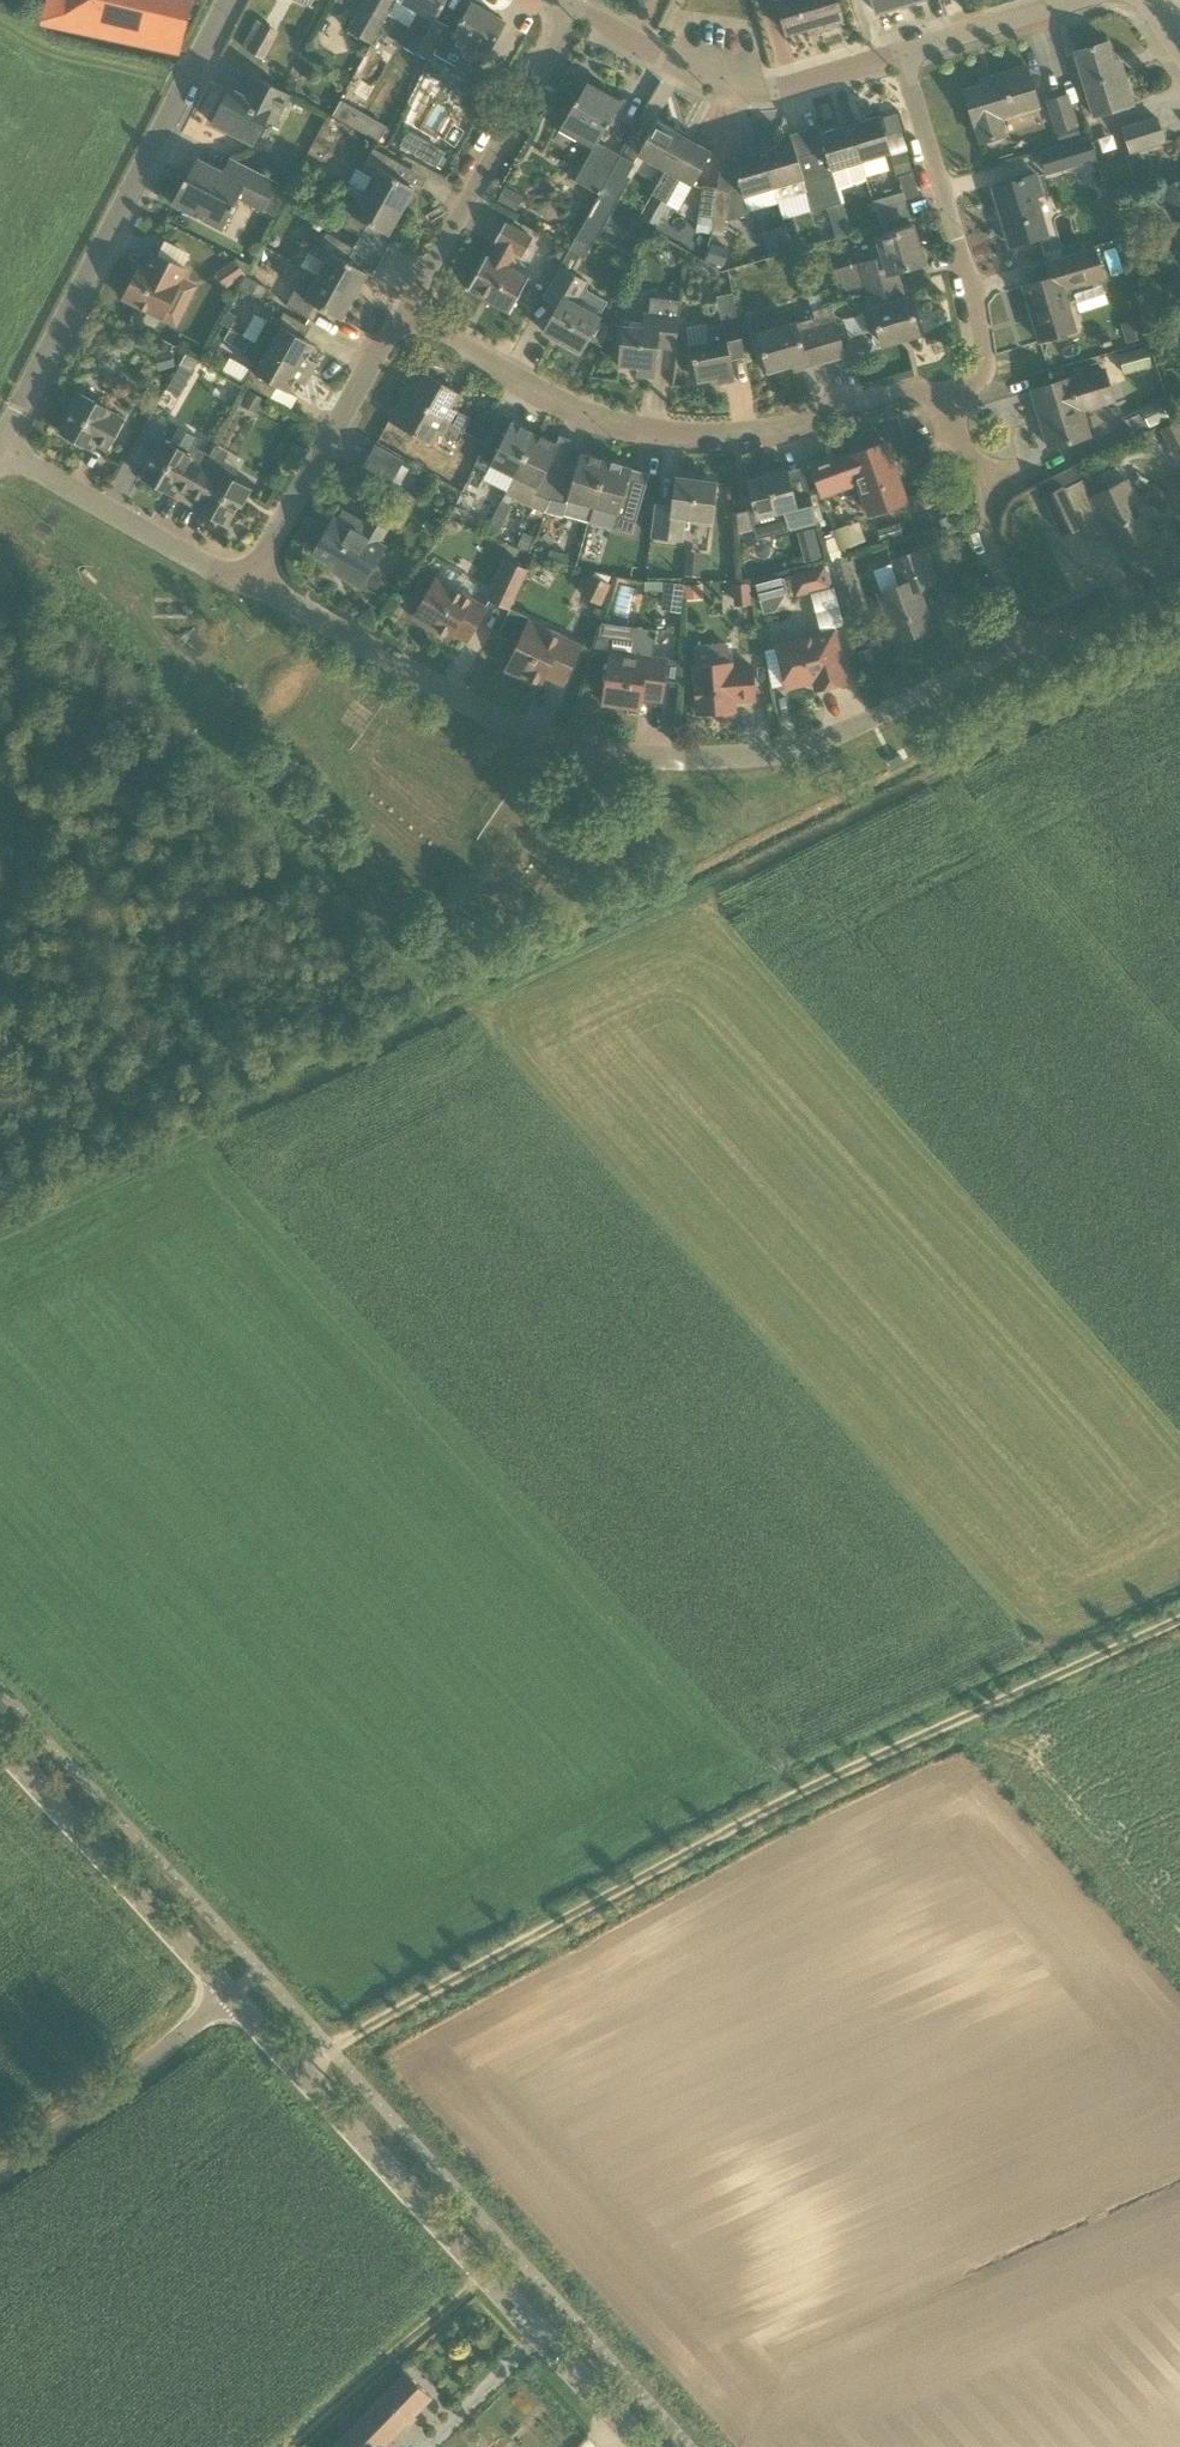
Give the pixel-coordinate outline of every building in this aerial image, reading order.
[(179,53),(191,0),(72,0),(66,28),(179,53)] [(394,0),(364,0),(348,28),(371,41),(394,0)] [(447,25),(435,19),(446,0),(404,0),(403,3),(418,10),(401,44),(430,58),(447,25)] [(843,23),(838,0),(778,0),(787,34),(817,26),(818,30),(843,23)] [(876,13),(918,0),(872,0),(876,13)] [(478,102),(478,101),(492,77),(478,69),(505,21),(472,3),(454,37),(469,44),(447,87),(478,102)] [(265,23),(252,48),(258,51),(266,56),(280,30),(272,26),(265,23)] [(1119,73),(1109,41),(1075,51),(1094,116),(1133,104),(1124,72),(1119,73)] [(1002,136),(997,117),(1039,103),(1027,66),(994,76),(996,81),(965,90),(975,125),(976,125),(981,142),(1002,136)] [(287,95),(253,75),(243,94),(230,88),(212,123),(254,143),(267,118),(274,121),(287,95)] [(599,143),(622,102),(587,83),(578,100),(577,99),(560,130),(593,148),(584,164),(583,164),(575,181),(599,193),(605,181),(619,153),(604,146),(599,143)] [(1056,133),(1079,126),(1068,93),(1046,99),(1056,133)] [(866,179),(868,178),(866,174),(884,169),(880,155),(891,152),(881,115),(852,124),(866,179)] [(1130,152),(1142,149),(1165,141),(1157,117),(1122,127),(1130,152)] [(377,120),(369,135),(379,141),(388,126),(377,120)] [(656,195),(687,138),(657,121),(639,155),(665,170),(651,193),(656,195)] [(830,205),(841,203),(836,187),(866,179),(852,124),(820,133),(825,150),(815,153),(830,205)] [(1079,126),(1056,133),(1059,141),(1081,135),(1079,126)] [(408,129),(398,146),(413,154),(423,138),(408,129)] [(1046,172),(1096,157),(1090,136),(1040,151),(1046,172)] [(693,187),(712,151),(687,138),(656,195),(667,202),(680,179),(693,187)] [(798,158),(793,141),(766,149),(779,197),(807,190),(813,210),(830,205),(815,153),(798,158)] [(402,210),(415,188),(396,177),(403,164),(375,148),(363,171),(373,176),(366,189),(402,210)] [(779,197),(766,149),(733,159),(744,195),(773,187),(776,198),(779,197)] [(907,150),(893,154),(899,176),(914,172),(907,150)] [(619,153),(605,181),(621,188),(634,161),(619,153)] [(284,156),(275,175),(290,182),(299,163),(284,156)] [(220,170),(197,159),(187,179),(185,178),(173,203),(221,227),(239,196),(262,207),(276,214),(289,188),(277,182),(228,159),(220,170)] [(1011,245),(1042,234),(1030,194),(1039,191),(1035,174),(993,187),(1011,245)] [(1159,189),(1169,208),(1176,205),(1179,212),(1179,180),(1159,189)] [(717,217),(721,187),(703,184),(698,214),(717,217)] [(505,186),(498,200),(517,210),(524,196),(505,186)] [(734,188),(729,219),(748,213),(744,195),(741,186),(734,188)] [(730,214),(734,188),(721,187),(717,217),(729,219),(730,214)] [(389,235),(402,210),(366,189),(356,205),(346,200),(334,221),(361,236),(370,224),(389,235)] [(903,192),(874,200),(880,223),(910,215),(906,200),(903,192)] [(648,210),(642,221),(655,229),(662,219),(648,210)] [(523,255),(533,238),(506,222),(495,241),(499,244),(491,258),(487,256),(468,290),(510,312),(525,280),(506,269),(516,252),(523,255)] [(788,241),(783,226),(761,233),(766,248),(788,241)] [(883,259),(861,265),(836,272),(845,302),(868,295),(869,295),(901,285),(896,271),(924,263),(913,226),(877,237),(883,259)] [(355,295),(368,272),(348,261),(355,248),(329,234),(318,254),(325,258),(317,273),(355,295)] [(1040,341),(1073,330),(1059,287),(1084,280),(1105,273),(1095,245),(1075,252),(1046,260),(1052,278),(1023,286),(1040,341)] [(712,246),(708,261),(725,267),(729,252),(712,246)] [(187,270),(154,253),(146,269),(140,266),(124,298),(163,318),(179,286),(187,270)] [(559,307),(544,332),(580,351),(599,319),(574,305),(586,284),(571,275),(561,270),(545,299),(559,307)] [(355,295),(317,273),(311,286),(300,280),(286,306),(314,321),(321,308),(341,319),(355,295)] [(869,295),(883,344),(919,333),(909,297),(905,298),(901,285),(869,295)] [(745,351),(740,328),(733,292),(717,295),(724,325),(708,328),(710,339),(691,343),(694,363),(693,377),(711,379),(717,378),(718,383),(735,380),(730,354),(745,351)] [(674,351),(678,320),(680,300),(654,296),(651,317),(647,330),(628,328),(622,367),(638,369),(638,375),(655,377),(659,348),(674,351)] [(813,310),(811,311),(814,320),(816,327),(835,321),(830,305),(823,307),(822,307),(813,310)] [(311,327),(284,312),(277,324),(268,319),(256,342),(311,373),(317,363),(308,357),(315,345),(304,339),(311,327)] [(1142,316),(1119,322),(1125,341),(1147,335),(1142,316)] [(816,327),(814,320),(758,336),(769,371),(800,362),(802,368),(826,361),(816,327)] [(835,321),(816,327),(826,361),(845,355),(835,321)] [(241,335),(235,345),(246,351),(251,341),(242,336),(241,335)] [(311,373),(256,342),(255,343),(251,341),(246,351),(246,358),(254,362),(250,370),(250,372),(246,384),(271,398),(278,386),(288,392),(295,379),(305,384),(311,373)] [(1147,345),(1133,349),(1119,353),(1125,374),(1139,370),(1153,366),(1147,345)] [(171,350),(155,355),(159,370),(176,366),(171,350)] [(187,353),(180,365),(191,372),(198,360),(187,353)] [(466,430),(472,419),(453,409),(461,394),(419,369),(404,395),(466,430)] [(1114,398),(1105,373),(1076,380),(1075,378),(1032,389),(1050,447),(1091,436),(1081,407),(1114,398)] [(1179,404),(1179,382),(1172,386),(1179,404)] [(250,391),(242,405),(257,413),(265,398),(250,391)] [(107,450),(125,417),(79,392),(69,411),(72,413),(61,433),(90,449),(93,442),(107,450)] [(459,444),(466,430),(404,395),(390,421),(434,446),(441,434),(459,444)] [(1160,397),(1140,407),(1150,427),(1171,416),(1160,397)] [(1162,430),(1179,457),(1179,419),(1162,430)] [(202,440),(170,422),(161,438),(160,438),(150,456),(153,458),(142,478),(171,494),(175,488),(189,496),(204,467),(211,455),(198,448),(202,440)] [(516,475),(535,434),(511,422),(503,441),(490,434),(476,465),(489,472),(493,464),(516,475)] [(546,514),(564,469),(550,463),(559,445),(535,434),(516,475),(506,495),(545,514),(546,514)] [(906,501),(886,442),(849,455),(850,457),(837,461),(835,455),(811,464),(821,492),(860,479),(872,514),(906,501)] [(390,481),(401,461),(375,446),(364,466),(390,481)] [(594,505),(607,461),(581,454),(575,475),(564,469),(546,514),(564,517),(589,524),(594,505)] [(628,523),(636,492),(626,490),(632,468),(607,461),(594,505),(619,511),(617,520),(628,523)] [(218,474),(204,467),(189,496),(201,503),(198,509),(226,525),(238,505),(241,507),(251,489),(220,471),(218,474)] [(750,506),(757,534),(818,520),(810,490),(795,494),(787,470),(748,480),(755,505),(750,506)] [(712,521),(716,482),(677,477),(673,505),(654,503),(650,536),(684,540),(686,517),(712,521)] [(1094,500),(1083,479),(1045,497),(1063,534),(1081,525),(1089,543),(1109,534),(1115,548),(1153,530),(1130,483),(1094,500)] [(910,518),(901,521),(905,534),(935,526),(930,508),(915,513),(917,520),(911,522),(910,518)] [(362,532),(334,518),(314,554),(333,565),(331,569),(363,587),(386,547),(378,542),(384,530),(368,521),(362,532)] [(850,525),(834,530),(835,533),(840,547),(841,550),(857,545),(850,525)] [(815,533),(801,536),(808,561),(822,557),(815,533)] [(686,549),(683,575),(700,577),(703,551),(686,549)] [(896,642),(933,628),(919,589),(935,583),(923,549),(893,559),(902,585),(880,593),(896,642)] [(856,591),(848,557),(830,562),(838,596),(845,620),(851,618),(849,607),(860,604),(856,591)] [(508,609),(528,572),(511,563),(492,600),(508,609)] [(806,569),(812,590),(829,585),(823,564),(806,569)] [(601,603),(611,583),(592,574),(582,594),(601,603)] [(467,640),(486,607),(436,579),(415,617),(450,637),(453,631),(467,640)] [(765,613),(777,610),(788,591),(786,579),(757,586),(765,613)] [(647,589),(653,590),(657,590),(661,590),(661,588),(662,581),(657,581),(656,581),(653,581),(651,581),(647,580),(647,587),(647,589)] [(750,581),(734,582),(735,603),(751,602),(750,581)] [(662,610),(681,612),(685,585),(666,582),(662,610)] [(699,585),(685,585),(686,599),(700,599),(699,585)] [(667,657),(647,655),(649,640),(634,638),(635,629),(601,625),(595,648),(611,650),(603,703),(640,708),(642,697),(662,700),(667,657)] [(580,647),(546,630),(542,638),(526,631),(507,669),(540,685),(545,674),(563,683),(580,647)] [(848,681),(834,630),(775,644),(787,688),(814,681),(816,690),(848,681)] [(732,662),(730,662),(698,664),(694,664),(697,713),(735,710),(735,701),(755,699),(754,668),(732,669),(732,662)] [(431,2395),(408,2372),(362,2418),(333,2446),(332,2446),(380,2446),(431,2395)] [(575,2446),(596,2446),(584,2437),(575,2446)]
